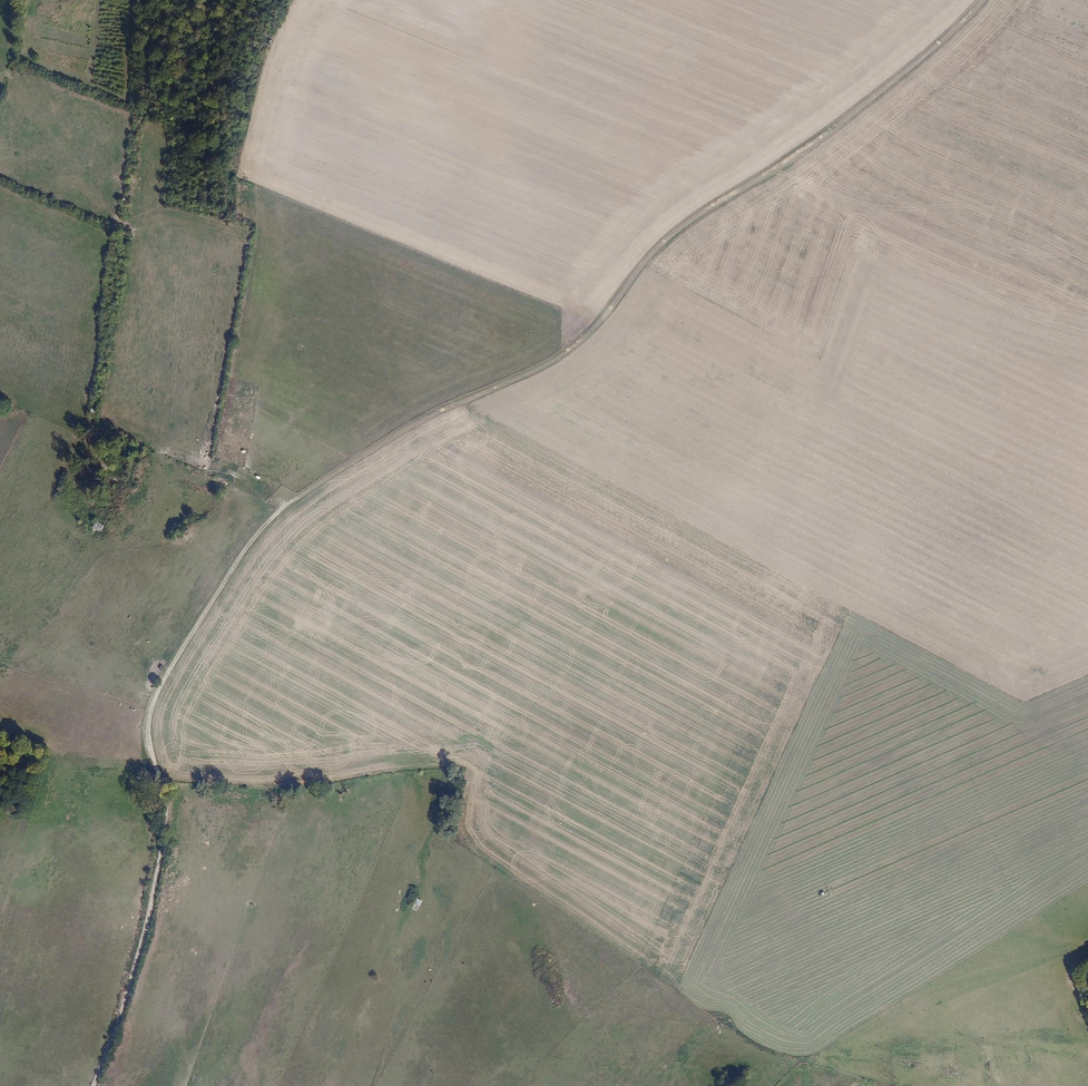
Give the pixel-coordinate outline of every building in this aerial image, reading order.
[(101,532),(104,525),(95,521),(92,528),(101,532)] [(417,898),(411,909),(417,912),(423,901),(417,898)]
